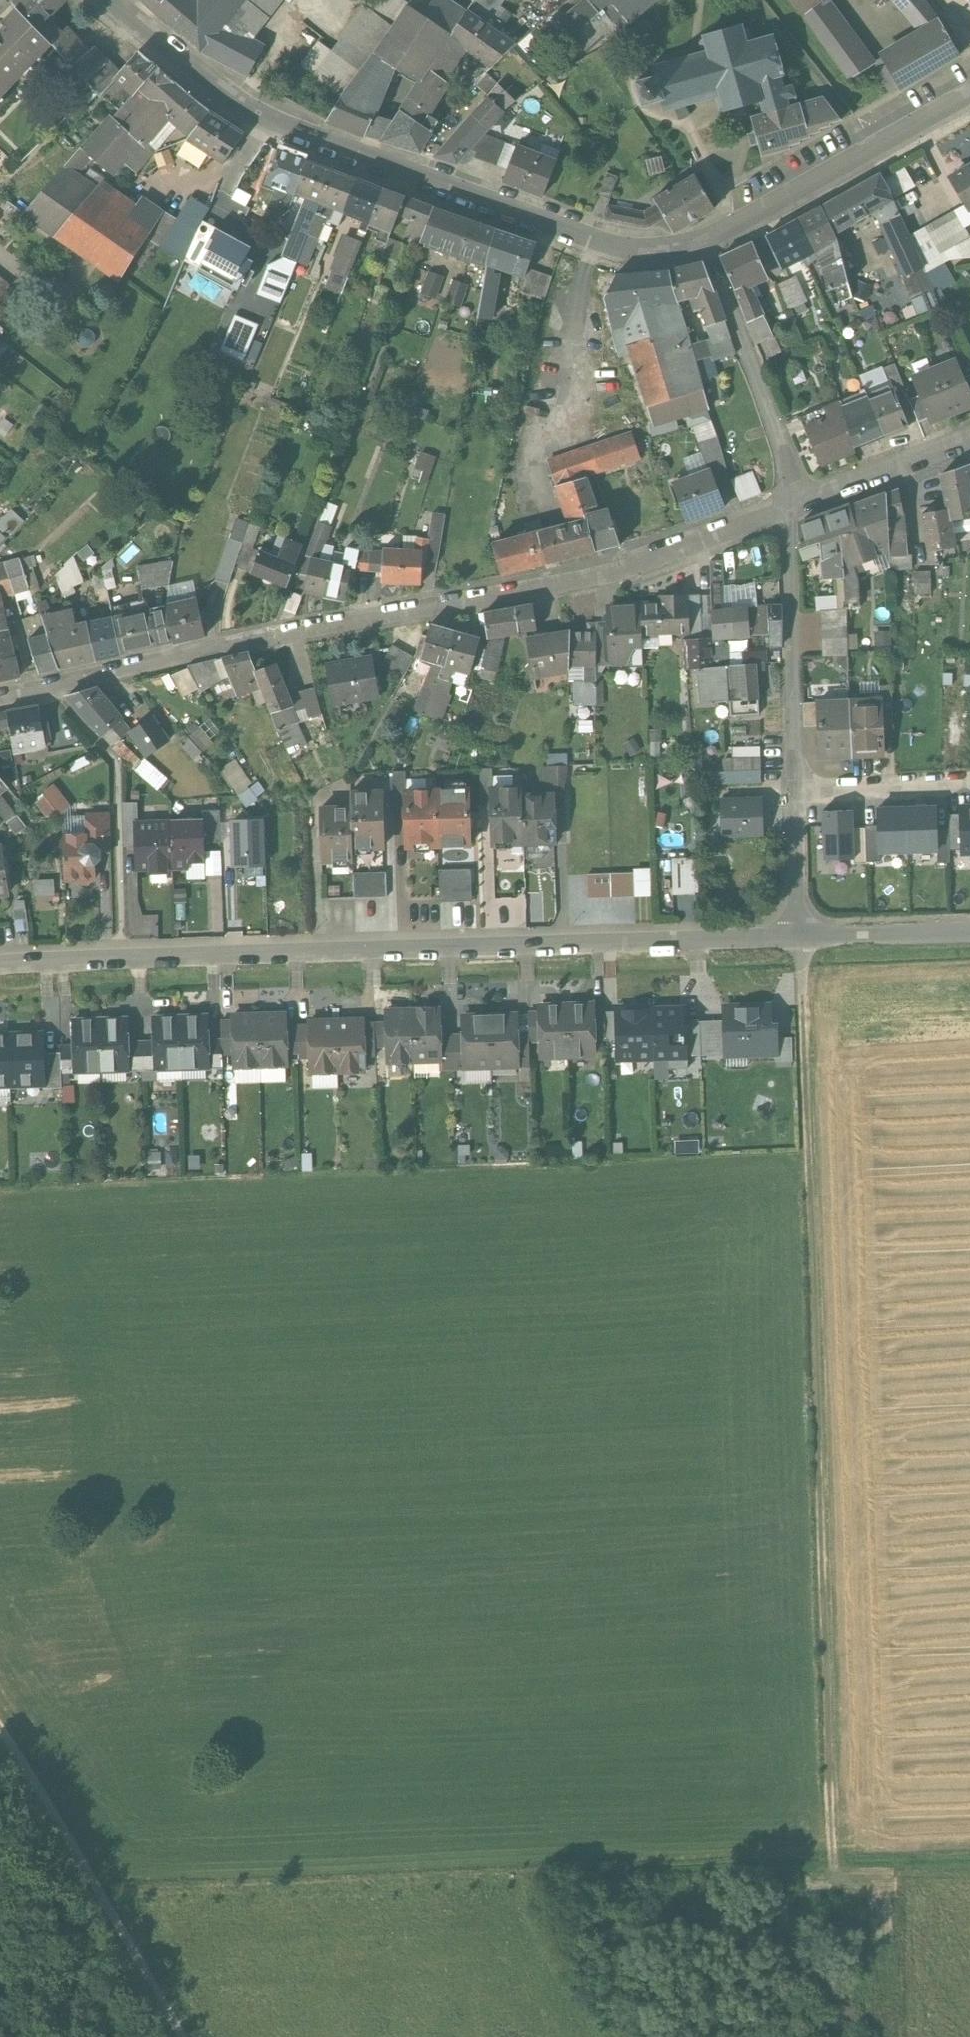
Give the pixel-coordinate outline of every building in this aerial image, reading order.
[(14,2),(20,9),(53,44),(62,35),(49,21),(68,0),(16,0),(14,2)] [(157,14),(168,0),(141,0),(157,14)] [(199,6),(192,0),(168,0),(157,14),(201,52),(247,78),(263,48),(223,26),(244,0),(204,0),(199,6)] [(346,95),(379,110),(397,72),(420,83),(427,73),(459,22),(466,13),(475,0),(411,0),(407,6),(389,32),(346,95)] [(407,6),(398,0),(373,0),(364,12),(389,32),(407,6)] [(497,34),(511,15),(499,7),(504,0),(475,0),(466,13),(497,34)] [(565,17),(583,0),(567,0),(558,9),(565,17)] [(560,23),(576,42),(573,44),(580,52),(583,50),(586,52),(604,36),(608,40),(627,24),(628,24),(655,0),(587,0),(560,23)] [(816,0),(789,0),(803,16),(819,3),(816,0)] [(902,9),(905,6),(926,31),(941,23),(921,0),(895,0),(902,9)] [(869,66),(822,2),(820,4),(819,3),(803,16),(850,78),(869,66)] [(0,29),(0,79),(11,88),(52,45),(53,44),(20,9),(0,29)] [(459,22),(427,73),(443,81),(466,49),(476,56),(475,57),(492,69),(514,46),(497,34),(466,13),(459,22)] [(926,31),(881,57),(901,91),(960,55),(941,23),(926,31)] [(741,26),(703,37),(708,53),(651,69),(654,78),(635,83),(642,108),(661,102),(663,112),(720,96),(724,113),(761,103),(764,115),(797,105),(792,87),(784,90),(780,77),(784,76),(773,37),(751,43),(747,29),(742,31),(741,26)] [(53,44),(52,45),(92,91),(93,91),(98,98),(116,79),(116,78),(120,74),(103,57),(93,48),(90,51),(67,30),(62,35),(53,44)] [(466,49),(443,81),(449,84),(468,98),(476,87),(482,79),(487,74),(492,69),(475,57),(476,56),(466,49)] [(120,111),(158,68),(140,52),(120,74),(116,78),(116,79),(126,89),(111,103),(120,111)] [(120,111),(112,120),(109,118),(80,151),(91,160),(112,178),(123,166),(134,175),(152,156),(140,144),(168,116),(190,138),(210,113),(158,68),(120,111)] [(427,73),(420,83),(401,113),(422,126),(449,84),(443,81),(427,73)] [(482,79),(476,87),(483,93),(497,84),(487,74),(482,79)] [(11,88),(0,79),(0,99),(11,88)] [(499,86),(489,98),(504,112),(516,102),(499,86)] [(379,110),(346,95),(327,122),(365,137),(383,142),(393,125),(374,120),(379,110)] [(112,120),(120,111),(111,103),(105,98),(94,110),(98,113),(101,110),(109,118),(112,120)] [(489,98),(474,116),(489,129),(504,112),(489,98)] [(764,115),(751,118),(762,158),(790,150),(789,147),(800,144),(799,141),(810,138),(809,135),(820,133),(819,130),(830,127),(829,124),(841,121),(824,98),(797,105),(797,106),(764,115)] [(244,134),(211,113),(190,138),(188,141),(187,141),(179,155),(200,169),(209,155),(224,164),(244,134)] [(422,126),(401,113),(393,125),(383,142),(421,153),(433,133),(422,126)] [(489,129),(474,116),(459,133),(473,146),(484,134),(489,129)] [(459,133),(437,158),(457,164),(470,150),(473,146),(459,133)] [(508,142),(484,134),(473,146),(470,150),(476,152),(474,157),(499,166),(508,142)] [(556,163),(516,148),(503,182),(543,197),(556,163)] [(308,161),(279,150),(274,162),(271,161),(269,168),(272,169),(265,185),(295,196),(296,194),(295,194),(308,161)] [(91,160),(80,151),(64,169),(74,178),(79,173),(81,174),(84,171),(82,170),(91,160)] [(334,171),(308,161),(296,194),(308,198),(284,258),(297,263),(307,240),(321,203),(334,171)] [(952,179),(966,206),(967,206),(969,210),(969,168),(952,179)] [(357,180),(334,171),(321,203),(307,240),(312,243),(314,239),(318,240),(327,218),(323,217),(327,205),(344,212),(357,180)] [(129,219),(62,172),(24,216),(119,283),(149,234),(129,219)] [(608,172),(599,195),(610,199),(619,176),(608,172)] [(880,174),(820,208),(833,236),(875,212),(881,225),(899,217),(888,192),(890,191),(880,174)] [(695,176),(679,186),(674,177),(662,184),(667,193),(650,203),(653,209),(645,214),(639,213),(636,226),(644,228),(646,228),(648,227),(650,226),(665,218),(674,233),(675,232),(675,233),(713,210),(713,209),(714,209),(695,176)] [(383,190),(357,180),(344,212),(344,213),(370,223),(383,190)] [(405,199),(383,190),(370,223),(370,224),(381,229),(376,240),(387,244),(389,239),(395,224),(405,199)] [(197,231),(203,221),(210,209),(192,198),(161,247),(184,261),(197,231)] [(434,208),(406,198),(405,199),(395,224),(408,229),(405,235),(421,241),(434,209),(434,208)] [(129,219),(149,234),(161,215),(140,202),(129,219)] [(969,238),(969,210),(967,206),(966,206),(955,213),(969,238)] [(608,207),(605,220),(636,226),(639,213),(608,207)] [(434,208),(434,209),(421,241),(427,244),(426,246),(487,267),(489,254),(496,230),(434,208)] [(820,208),(796,221),(813,253),(814,253),(836,241),(833,236),(820,208)] [(969,238),(955,213),(910,240),(927,278),(948,266),(942,255),(969,238)] [(881,225),(914,301),(933,293),(899,217),(881,225)] [(251,248),(203,221),(197,231),(184,261),(238,291),(241,284),(247,287),(255,273),(249,269),(253,262),(246,258),(251,248)] [(796,221),(766,237),(781,270),(813,253),(796,221)] [(405,235),(408,229),(395,224),(389,239),(402,244),(405,235)] [(536,244),(496,230),(489,254),(487,267),(478,317),(492,320),(493,313),(499,275),(492,272),(493,266),(524,277),(528,267),(536,244)] [(328,250),(356,260),(363,243),(335,232),(329,248),(328,250)] [(942,255),(948,266),(969,264),(969,239),(969,238),(942,255)] [(387,244),(382,258),(380,267),(394,271),(404,244),(402,244),(389,239),(387,244)] [(852,297),(836,241),(814,253),(824,270),(829,290),(836,305),(852,297)] [(752,243),(720,258),(735,290),(747,284),(764,275),(752,243)] [(339,274),(349,278),(354,265),(356,260),(328,250),(329,248),(322,246),(315,265),(339,274)] [(281,303),(297,263),(284,258),(268,266),(257,294),(281,303)] [(703,263),(669,270),(677,299),(678,301),(698,296),(708,326),(709,327),(725,321),(703,263)] [(354,265),(349,278),(359,282),(365,269),(354,265)] [(524,277),(519,293),(544,301),(552,276),(528,267),(524,277)] [(669,270),(618,276),(605,301),(608,314),(677,299),(669,270)] [(431,272),(422,293),(434,297),(442,276),(431,272)] [(343,293),(349,278),(339,274),(335,284),(326,280),(323,286),(343,293)] [(795,278),(777,285),(789,312),(806,305),(795,278)] [(454,280),(447,302),(459,306),(467,284),(454,280)] [(0,283),(0,302),(9,291),(0,283)] [(781,351),(747,284),(735,290),(761,361),(781,351)] [(677,299),(608,314),(614,342),(619,356),(630,352),(653,426),(650,426),(652,436),(680,430),(677,421),(686,418),(689,428),(693,427),(711,421),(698,371),(691,345),(678,301),(677,299)] [(508,339),(520,342),(519,303),(504,303),(505,321),(508,322),(508,339)] [(221,353),(244,362),(259,325),(236,316),(221,353)] [(725,321),(709,327),(708,326),(706,326),(710,340),(711,342),(730,337),(725,321)] [(730,337),(711,342),(710,340),(707,341),(712,361),(736,354),(730,337)] [(707,362),(712,361),(707,341),(691,345),(698,371),(702,370),(700,360),(706,359),(707,362)] [(935,370),(953,415),(969,408),(969,396),(963,379),(962,380),(955,362),(935,370)] [(888,383),(890,383),(900,408),(911,404),(910,401),(895,365),(883,370),(888,383)] [(935,370),(913,379),(920,397),(929,420),(931,424),(953,415),(935,370)] [(888,383),(866,392),(867,395),(886,438),(908,429),(900,408),(890,383),(888,383)] [(867,395),(840,405),(855,451),(855,452),(886,440),(886,438),(867,395)] [(910,401),(911,404),(919,424),(929,420),(920,397),(910,401)] [(839,403),(800,418),(819,465),(855,451),(840,405),(839,403)] [(684,461),(690,477),(711,470),(714,479),(727,470),(711,421),(693,427),(703,453),(684,461)] [(632,434),(548,464),(556,488),(587,478),(597,471),(640,458),(632,434)] [(421,453),(415,469),(431,475),(437,459),(421,453)] [(969,468),(954,471),(954,473),(943,475),(949,510),(950,520),(969,517),(969,486),(969,468)] [(690,477),(673,483),(687,523),(725,510),(714,479),(711,470),(690,477)] [(732,480),(741,502),(762,494),(753,472),(732,480)] [(569,525),(493,545),(501,577),(597,552),(587,516),(598,513),(587,478),(556,488),(569,525)] [(904,516),(898,490),(887,494),(889,542),(905,541),(904,528),(904,516)] [(845,579),(836,579),(837,610),(846,609),(846,610),(860,609),(858,580),(853,564),(889,552),(889,542),(887,494),(850,508),(857,530),(841,535),(845,579)] [(820,518),(798,527),(799,550),(821,543),(841,535),(857,530),(850,508),(820,518)] [(598,513),(587,516),(597,552),(620,546),(608,510),(598,513)] [(949,510),(921,515),(929,551),(955,547),(950,520),(949,510)] [(22,524),(7,512),(6,514),(0,520),(0,535),(4,538),(8,541),(22,524)] [(445,516),(433,514),(429,539),(429,540),(426,562),(438,563),(445,516)] [(236,523),(231,540),(229,540),(216,582),(228,586),(241,547),(247,526),(236,523)] [(331,563),(319,560),(331,528),(319,523),(308,550),(302,575),(308,576),(305,591),(324,596),(331,563)] [(248,526),(247,526),(241,547),(252,551),(259,529),(248,526)] [(841,535),(821,543),(823,561),(824,580),(836,579),(845,579),(841,535)] [(416,551),(403,550),(401,584),(421,585),(422,570),(425,570),(426,562),(429,540),(429,539),(417,538),(416,551)] [(278,561),(259,553),(250,574),(286,588),(303,546),(286,540),(278,561)] [(906,556),(905,541),(889,542),(889,552),(890,557),(906,557),(906,556)] [(816,561),(823,561),(821,543),(799,550),(799,567),(816,567),(816,561)] [(344,565),(331,563),(324,596),(343,600),(347,584),(351,585),(354,571),(368,572),(370,552),(347,549),(344,565)] [(403,550),(384,549),(383,553),(370,552),(368,572),(382,573),(382,583),(401,584),(403,550)] [(66,566),(74,587),(86,583),(75,555),(65,565),(66,566)] [(906,556),(906,557),(890,557),(890,571),(912,569),(912,556),(906,556)] [(6,566),(14,593),(18,592),(17,602),(21,616),(31,613),(26,599),(23,590),(27,589),(24,579),(33,577),(31,569),(34,567),(32,559),(6,566)] [(711,587),(721,587),(721,585),(723,585),(722,562),(710,562),(711,587)] [(172,565),(136,569),(141,591),(168,589),(172,565)] [(14,593),(6,566),(0,568),(0,591),(2,596),(14,593)] [(65,598),(76,594),(74,587),(66,566),(56,575),(65,598)] [(931,573),(914,573),(915,595),(931,595),(931,573)] [(722,605),(721,587),(711,587),(712,606),(722,605)] [(291,592),(284,612),(295,617),(303,597),(291,592)] [(196,595),(183,597),(185,603),(166,607),(174,643),(205,636),(196,595)] [(700,596),(687,597),(689,634),(688,634),(688,641),(702,640),(702,639),(702,634),(700,596)] [(661,604),(641,605),(641,608),(642,638),(675,636),(675,634),(688,634),(689,634),(687,597),(661,598),(661,604)] [(150,610),(146,600),(110,608),(113,618),(112,618),(120,655),(122,655),(174,643),(166,607),(166,606),(150,610)] [(533,604),(484,614),(485,624),(488,638),(504,636),(537,630),(533,604)] [(782,646),(782,606),(768,607),(757,608),(758,636),(769,635),(770,647),(782,646)] [(641,608),(608,609),(609,624),(611,663),(612,663),(626,662),(633,648),(643,647),(642,638),(641,608)] [(757,608),(733,609),(735,637),(758,636),(757,608)] [(733,609),(712,611),(713,633),(714,638),(714,640),(720,639),(735,638),(735,637),(733,609)] [(837,610),(821,611),(823,657),(848,655),(846,610),(846,609),(837,610)] [(88,624),(76,626),(73,612),(42,620),(52,644),(59,669),(96,661),(88,624)] [(42,620),(41,618),(23,622),(39,673),(59,669),(52,644),(42,620)] [(112,618),(88,624),(96,661),(120,655),(112,618)] [(455,632),(431,624),(428,636),(421,659),(438,664),(444,666),(455,632)] [(480,639),(470,673),(479,676),(482,670),(488,638),(485,624),(475,625),(478,638),(480,639)] [(609,624),(597,625),(596,665),(612,664),(612,663),(611,663),(609,624)] [(589,633),(571,633),(569,666),(585,666),(596,667),(596,665),(597,625),(590,626),(589,633)] [(0,631),(0,645),(10,643),(8,636),(7,629),(0,631)] [(478,638),(455,632),(444,666),(453,668),(470,673),(480,639),(478,638)] [(571,633),(528,641),(534,678),(569,672),(569,666),(571,633)] [(415,657),(421,659),(428,636),(422,635),(415,657)] [(488,638),(482,670),(497,673),(504,636),(488,638)] [(688,641),(684,641),(686,670),(697,669),(729,667),(728,655),(728,647),(720,641),(720,639),(714,640),(714,638),(702,639),(702,640),(688,641)] [(0,645),(0,661),(13,658),(12,652),(10,643),(0,645)] [(413,657),(392,646),(382,666),(403,677),(413,657)] [(763,652),(728,655),(729,667),(764,664),(763,652)] [(249,653),(222,659),(237,697),(240,696),(242,700),(251,696),(250,692),(260,688),(256,671),(249,653)] [(848,655),(823,657),(824,674),(849,672),(848,655)] [(0,661),(0,682),(17,678),(13,658),(0,661)] [(372,658),(327,665),(334,706),(379,698),(372,658)] [(216,660),(187,667),(201,693),(224,680),(216,660)] [(288,696),(276,665),(277,665),(276,664),(256,671),(260,688),(261,688),(267,702),(271,713),(292,709),(293,708),(288,696)] [(424,715),(444,666),(438,664),(437,667),(432,669),(414,711),(424,716),(424,715)] [(729,667),(697,669),(700,703),(730,701),(758,699),(756,671),(762,671),(762,665),(764,665),(764,664),(729,667)] [(445,694),(453,668),(444,666),(424,715),(440,722),(448,700),(451,696),(445,694)] [(596,697),(596,667),(585,666),(585,684),(575,682),(574,697),(596,697)] [(879,700),(880,700),(881,723),(893,722),(892,687),(879,687),(879,694),(879,700)] [(95,688),(68,696),(67,697),(67,699),(85,720),(108,704),(95,688)] [(301,692),(308,716),(310,722),(316,720),(315,716),(322,715),(314,689),(301,692)] [(301,692),(288,696),(293,708),(292,709),(297,720),(308,716),(301,692)] [(854,698),(852,701),(849,701),(852,757),(882,756),(881,723),(880,700),(879,700),(867,701),(864,697),(861,695),(857,695),(854,698)] [(596,705),(596,697),(574,697),(574,705),(596,705)] [(758,699),(730,701),(731,718),(759,716),(758,699)] [(849,701),(818,703),(819,727),(820,759),(852,757),(849,701)] [(819,727),(818,703),(803,704),(804,728),(819,727)] [(108,704),(85,720),(99,734),(117,721),(121,718),(108,704)] [(38,707),(7,712),(12,741),(16,740),(18,751),(35,748),(34,743),(50,740),(45,712),(39,713),(38,707)] [(292,709),(271,713),(277,729),(286,750),(300,743),(302,748),(307,745),(297,724),(298,724),(297,720),(292,709)] [(153,718),(130,733),(146,757),(169,741),(153,718)] [(130,733),(117,721),(99,734),(135,768),(143,760),(119,741),(130,733)] [(194,724),(188,729),(203,746),(207,743),(205,740),(207,739),(194,724)] [(204,761),(206,758),(202,753),(189,738),(181,746),(193,760),(194,759),(197,762),(201,758),(204,761)] [(624,745),(631,757),(642,751),(635,738),(624,745)] [(760,747),(732,748),(733,760),(760,759),(760,747)] [(733,760),(724,760),(725,772),(761,771),(760,759),(733,760)] [(165,777),(143,760),(135,768),(133,769),(156,789),(158,785),(164,778),(165,777)] [(237,794),(250,786),(234,762),(221,771),(237,794)] [(565,803),(565,787),(568,776),(568,767),(545,767),(546,796),(553,795),(553,803),(565,803)] [(493,805),(492,789),(493,789),(493,769),(480,770),(481,806),(493,805)] [(725,772),(696,774),(697,786),(722,785),(761,783),(761,771),(725,772)] [(406,804),(406,792),(407,792),(406,773),(393,773),(394,804),(406,804)] [(0,777),(0,794),(9,787),(0,777)] [(174,787),(164,778),(158,785),(168,793),(174,787)] [(697,792),(696,779),(686,780),(686,793),(697,792)] [(493,789),(492,789),(493,805),(494,845),(497,848),(503,852),(509,848),(512,844),(524,844),(522,796),(522,788),(493,789)] [(50,789),(44,794),(61,816),(71,808),(57,789),(53,792),(50,789)] [(468,790),(437,791),(439,847),(470,846),(468,790)] [(407,792),(406,792),(406,804),(408,848),(416,848),(417,849),(418,851),(419,852),(421,853),(423,853),(425,853),(427,852),(428,851),(430,849),(430,847),(439,847),(437,791),(407,792)] [(381,792),(351,793),(351,808),(353,849),(383,848),(381,792)] [(546,796),(522,796),(524,844),(538,844),(542,850),(550,849),(555,843),(553,803),(553,795),(546,796)] [(0,797),(0,815),(16,836),(22,830),(23,831),(25,829),(17,819),(17,818),(0,797)] [(762,799),(721,801),(722,837),(763,835),(762,799)] [(136,842),(136,823),(137,823),(136,806),(122,806),(123,842),(136,842)] [(960,806),(961,813),(962,850),(962,855),(969,854),(969,806),(960,806)] [(906,809),(908,852),(937,851),(937,830),(936,807),(906,809)] [(351,808),(320,809),(322,863),(353,862),(353,849),(351,808)] [(906,809),(878,810),(879,834),(879,853),(908,852),(906,809)] [(202,821),(204,821),(204,844),(221,843),(220,810),(202,811),(202,821)] [(824,861),(854,860),(853,829),(853,811),(823,812),(824,861)] [(949,830),(950,850),(962,850),(961,813),(949,814),(949,830)] [(96,835),(97,849),(99,851),(99,852),(111,852),(110,816),(88,816),(89,835),(96,835)] [(202,821),(172,822),(173,869),(189,869),(189,863),(205,862),(204,844),(204,821),(202,821)] [(234,866),(266,865),(264,821),(233,822),(234,866)] [(137,823),(136,823),(136,842),(136,843),(137,843),(137,851),(136,851),(137,852),(137,870),(173,869),(172,822),(137,823)] [(854,863),(866,863),(865,835),(865,829),(853,829),(854,860),(854,863)] [(937,830),(937,851),(937,863),(950,863),(950,850),(949,830),(937,830)] [(879,853),(879,834),(865,835),(866,863),(879,863),(879,853)] [(89,835),(63,836),(65,880),(79,880),(83,883),(88,883),(91,879),(94,879),(93,864),(94,864),(100,858),(99,852),(99,851),(97,849),(96,835),(89,835)] [(123,842),(123,846),(137,852),(136,851),(137,851),(137,843),(136,843),(136,842),(123,842)] [(698,859),(672,860),(673,896),(698,895),(698,859)] [(634,874),(634,898),(651,897),(651,869),(634,870),(634,874)] [(471,870),(439,871),(440,903),(472,902),(471,870)] [(353,875),(354,899),(387,898),(386,874),(353,875)] [(611,875),(611,898),(634,898),(634,874),(611,875)] [(588,899),(611,898),(611,875),(587,876),(588,899)] [(592,1005),(566,1006),(568,1057),(594,1057),(594,1040),(593,1012),(592,1005)] [(566,1006),(540,1006),(540,1013),(541,1041),(542,1058),(568,1057),(566,1006)] [(725,1021),(726,1056),(775,1054),(776,1054),(775,1039),(775,1027),(770,1027),(769,1007),(725,1008),(725,1021)] [(439,1010),(413,1011),(414,1062),(439,1062),(440,1062),(440,1037),(439,1010)] [(652,1011),(653,1059),(669,1059),(669,1070),(688,1070),(687,1045),(684,1045),(684,1037),(681,1037),(681,1034),(685,1034),(685,1021),(681,1021),(680,1010),(652,1011)] [(413,1011),(386,1011),(387,1023),(387,1047),(388,1063),(414,1062),(413,1011)] [(594,1040),(606,1039),(605,1013),(605,1011),(593,1012),(594,1040)] [(652,1011),(617,1012),(618,1048),(618,1060),(653,1059),(652,1011)] [(617,1012),(605,1013),(606,1039),(606,1049),(618,1048),(617,1012)] [(529,1034),(529,1041),(541,1041),(540,1013),(528,1013),(529,1034)] [(285,1014),(259,1015),(261,1067),(287,1066),(287,1054),(286,1026),(285,1014)] [(259,1015),(233,1016),(233,1021),(234,1055),(235,1068),(261,1067),(259,1015)] [(516,1015),(490,1016),(491,1068),(518,1067),(516,1034),(516,1015)] [(207,1016),(181,1017),(182,1069),(209,1069),(208,1041),(207,1016)] [(490,1016),(463,1017),(464,1036),(465,1069),(491,1068),(490,1016)] [(182,1069),(181,1017),(154,1018),(155,1042),(156,1070),(182,1069)] [(127,1019),(100,1020),(102,1072),(128,1071),(127,1043),(127,1019)] [(100,1020),(74,1021),(75,1047),(76,1073),(102,1072),(100,1020)] [(362,1020),(336,1021),(338,1073),(364,1072),(363,1057),(362,1024),(362,1020)] [(221,1041),(222,1055),(234,1055),(233,1021),(221,1022),(221,1041)] [(336,1021),(310,1022),(310,1026),(311,1059),(311,1073),(338,1073),(336,1021)] [(701,1056),(726,1056),(725,1021),(700,1022),(701,1056)] [(387,1023),(375,1024),(375,1048),(387,1047),(387,1023)] [(375,1024),(362,1024),(363,1057),(376,1057),(375,1048),(375,1024)] [(286,1026),(287,1054),(298,1053),(299,1053),(298,1026),(286,1026)] [(298,1026),(299,1053),(298,1053),(298,1059),(311,1059),(310,1026),(298,1026)] [(42,1034),(8,1035),(10,1087),(43,1086),(44,1086),(43,1054),(42,1034)] [(516,1034),(518,1067),(530,1067),(529,1041),(529,1034),(516,1034)] [(0,1035),(0,1087),(10,1087),(8,1035),(0,1035)] [(464,1036),(452,1037),(453,1069),(465,1069),(464,1036)] [(440,1037),(440,1062),(439,1062),(439,1070),(453,1069),(452,1037),(440,1037)] [(792,1038),(775,1039),(776,1054),(775,1054),(776,1063),(792,1062),(792,1038)] [(208,1041),(209,1069),(222,1068),(222,1055),(221,1041),(208,1041)] [(141,1043),(142,1071),(156,1070),(155,1042),(141,1043)] [(127,1043),(128,1071),(142,1071),(141,1043),(127,1043)] [(61,1047),(61,1053),(62,1073),(76,1073),(75,1047),(61,1047)] [(61,1053),(43,1054),(44,1086),(43,1086),(43,1090),(62,1089),(62,1073),(61,1053)]
